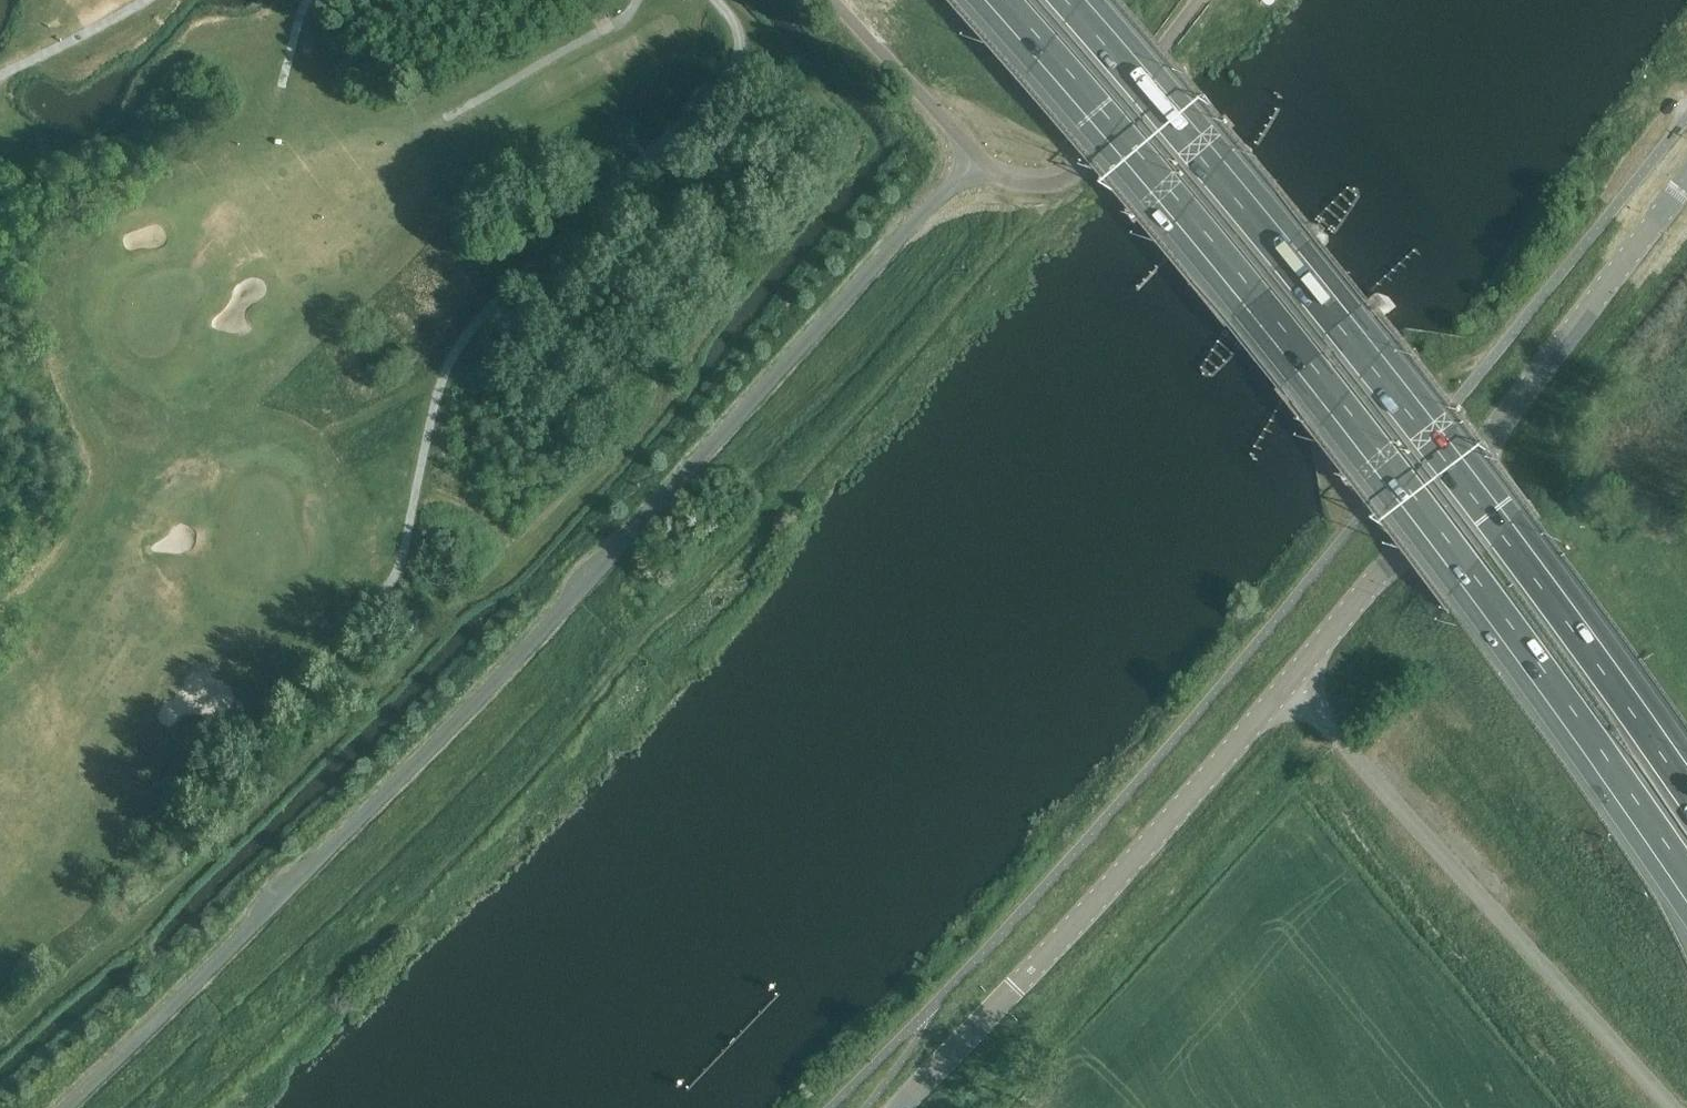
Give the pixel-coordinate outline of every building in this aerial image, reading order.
[(1399,385),(1412,372),(1402,361),(1389,373),(1399,385)]
